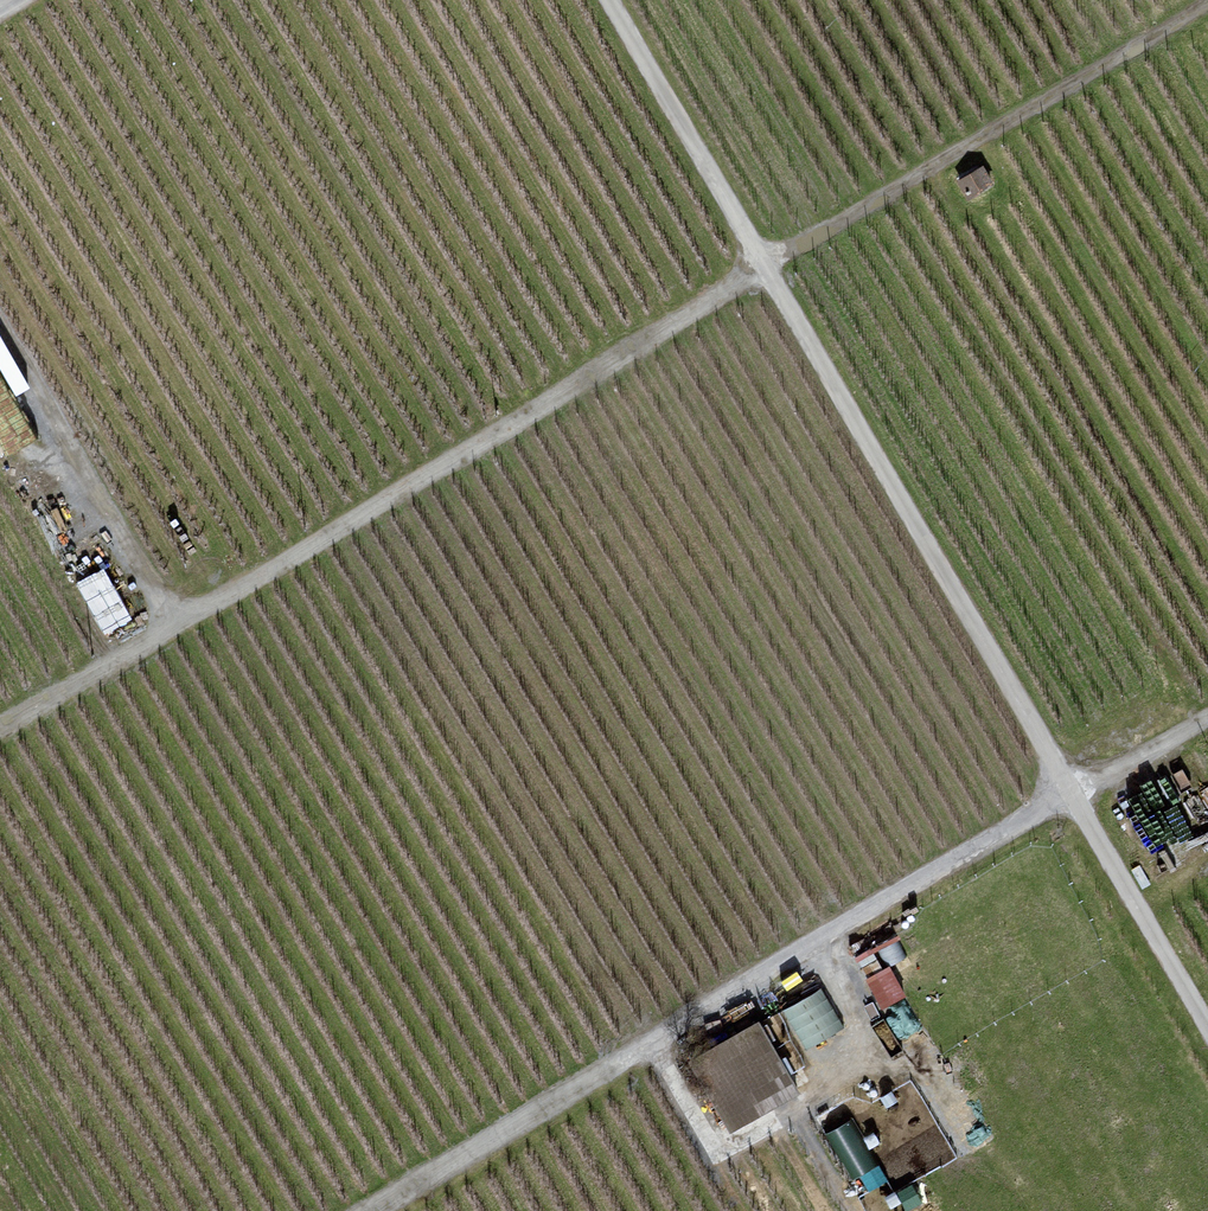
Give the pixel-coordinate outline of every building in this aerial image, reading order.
[(31,433),(0,369),(0,448),(31,433)] [(78,573),(101,624),(129,611),(105,560),(78,573)] [(803,1039),(843,1019),(822,979),(782,999),(803,1039)] [(731,1120),(800,1085),(762,1009),(693,1044),(731,1120)]
